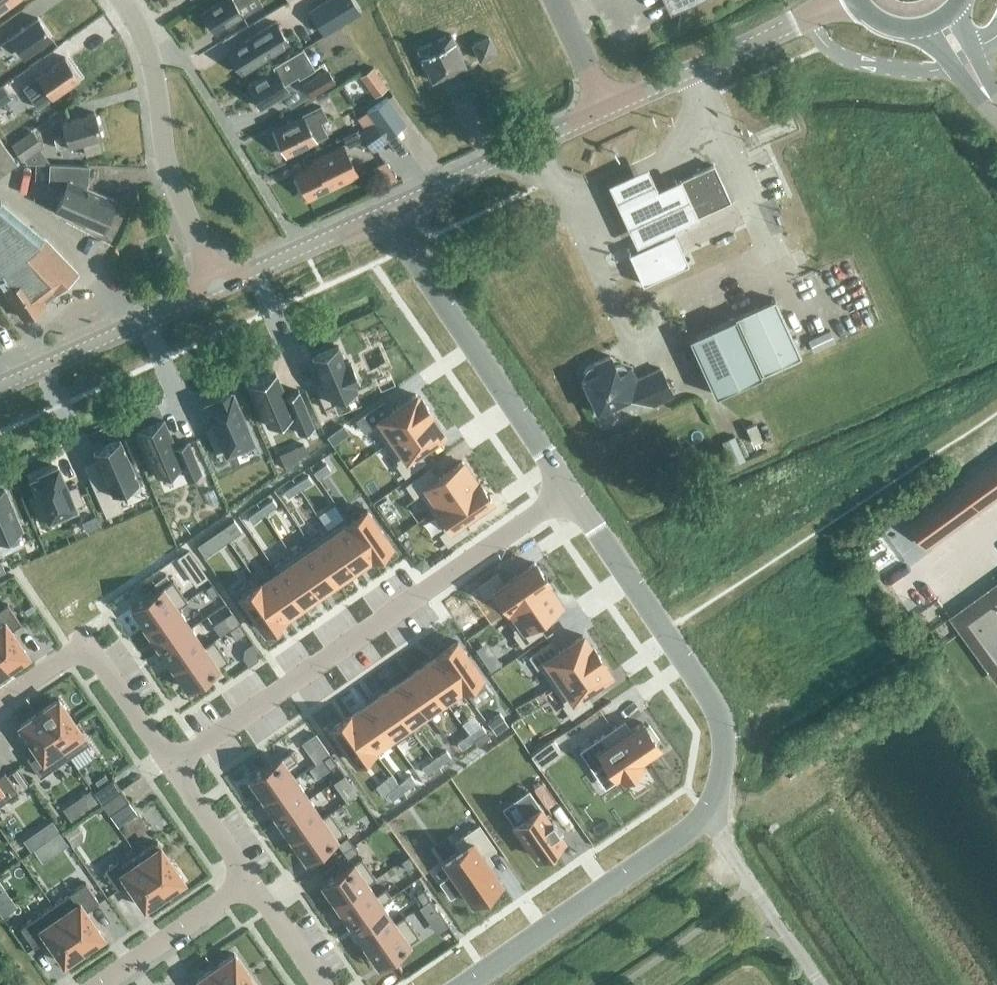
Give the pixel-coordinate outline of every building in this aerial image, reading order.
[(16,0),(0,0),(0,12),(16,0)] [(203,12),(207,20),(207,22),(211,29),(213,29),(214,31),(228,22),(230,25),(243,16),(237,6),(248,0),(223,0),(203,12)] [(309,11),(323,33),(358,11),(351,0),(326,0),(309,11)] [(24,56),(51,37),(38,18),(10,37),(11,37),(1,45),(7,54),(17,46),(24,56)] [(240,72),(288,42),(275,21),(243,42),(244,43),(228,53),(233,61),(233,64),(236,69),(239,70),(240,72)] [(432,80),(465,66),(451,33),(418,48),(432,80)] [(480,59),(496,52),(488,36),(473,43),(480,59)] [(276,69),(248,86),(254,96),(253,99),(256,103),(259,104),(261,107),(288,91),(284,83),(296,76),(297,78),(314,68),(302,48),(273,65),(276,69)] [(382,81),(397,75),(388,53),(373,59),(382,81)] [(52,97),(80,78),(65,57),(37,76),(38,77),(23,87),(30,98),(45,88),(52,97)] [(302,83),(310,96),(335,82),(327,69),(302,83)] [(0,90),(0,106),(9,99),(2,88),(0,90)] [(387,96),(376,104),(394,130),(406,122),(397,109),(387,96)] [(367,111),(374,121),(359,132),(357,129),(343,136),(348,146),(364,139),(372,150),(387,139),(386,137),(393,131),(394,130),(376,104),(367,111)] [(303,116),(273,131),(280,143),(278,146),(281,150),(284,151),(286,155),(316,140),(327,134),(320,121),(327,118),(320,106),(302,115),(303,116)] [(101,150),(98,138),(101,137),(94,112),(62,121),(65,135),(54,138),(57,148),(68,145),(68,146),(82,142),(85,155),(101,150)] [(26,134),(10,146),(22,162),(38,150),(26,134)] [(16,162),(0,139),(0,173),(16,162)] [(311,158),(314,164),(295,174),(301,186),(300,189),(303,194),(306,195),(307,198),(328,187),(331,189),(335,187),(335,184),(357,173),(342,142),(311,158)] [(88,184),(89,166),(89,165),(49,163),(48,185),(63,191),(55,211),(101,230),(114,200),(87,188),(87,184),(88,184)] [(713,164),(677,180),(693,216),(729,199),(713,164)] [(647,169),(607,188),(634,248),(695,220),(677,181),(656,190),(647,169)] [(46,240),(0,201),(0,280),(6,289),(4,290),(23,318),(44,304),(78,273),(46,240)] [(674,232),(628,253),(642,283),(688,263),(674,232)] [(715,393),(761,372),(800,355),(774,298),(735,315),(689,337),(715,393)] [(812,351),(834,341),(829,330),(807,339),(812,351)] [(338,345),(312,356),(324,383),(315,387),(323,408),(334,403),(331,396),(355,386),(353,381),(357,380),(348,359),(345,361),(338,345)] [(628,397),(651,405),(672,395),(660,368),(636,378),(632,368),(627,370),(624,367),(619,365),(614,366),(610,355),(593,362),(586,366),(584,370),(583,374),(584,378),(582,379),(596,411),(628,397)] [(275,372),(249,383),(267,425),(291,415),(299,433),(314,426),(298,390),(285,395),(275,372)] [(231,392),(206,403),(215,426),(206,430),(216,453),(226,449),(226,451),(252,440),(231,392)] [(364,431),(373,425),(385,443),(429,413),(431,412),(420,396),(418,397),(416,393),(391,411),(383,400),(356,419),(364,431)] [(429,413),(385,443),(398,462),(396,463),(404,475),(425,461),(418,450),(443,433),(429,413)] [(758,434),(769,431),(764,413),(753,415),(758,434)] [(163,420),(138,431),(156,473),(180,463),(186,477),(200,471),(188,441),(175,447),(163,420)] [(743,424),(734,428),(743,450),(752,447),(743,424)] [(744,458),(734,435),(721,441),(732,464),(744,458)] [(105,476),(92,482),(106,515),(121,509),(117,498),(140,488),(119,439),(93,450),(97,459),(105,476)] [(910,522),(928,546),(996,496),(996,459),(910,522)] [(419,492),(432,511),(476,480),(462,461),(437,478),(430,467),(406,484),(414,496),(419,492)] [(326,463),(313,472),(318,478),(330,470),(326,463)] [(41,475),(32,479),(40,499),(33,502),(39,517),(47,514),(49,518),(74,507),(74,506),(83,502),(76,485),(67,489),(57,466),(40,473),(41,475)] [(312,482),(308,475),(295,484),(300,490),(312,482)] [(476,480),(432,511),(445,529),(439,533),(447,545),(468,530),(461,520),(491,499),(488,495),(489,495),(489,493),(487,494),(481,485),(482,484),(481,482),(480,483),(477,480),(476,481),(476,480)] [(288,499),(300,490),(295,484),(283,492),(288,499)] [(25,544),(20,531),(21,530),(3,489),(0,490),(0,554),(25,544)] [(264,515),(277,507),(272,500),(260,508),(264,515)] [(252,524),(264,515),(260,508),(248,517),(252,524)] [(349,521),(348,522),(372,556),(390,543),(367,509),(349,521)] [(345,515),(326,528),(353,568),(370,556),(371,557),(372,556),(348,522),(349,521),(345,515)] [(96,517),(82,523),(87,534),(101,528),(96,517)] [(224,533),(229,539),(241,531),(237,524),(224,533)] [(326,528),(308,541),(335,580),(353,568),(326,528)] [(217,548),(229,539),(224,533),(212,541),(217,548)] [(308,541),(291,553),(318,592),(335,580),(308,541)] [(188,550),(178,557),(185,568),(195,560),(188,550)] [(291,553),(272,566),(276,572),(277,572),(300,604),(318,592),(291,553)] [(490,594),(502,613),(546,583),(546,582),(548,581),(545,577),(546,577),(545,575),(544,576),(538,567),(539,566),(538,565),(537,565),(534,562),(504,582),(497,572),(476,586),(484,598),(490,594)] [(260,583),(260,584),(283,617),(284,617),(283,616),(300,604),(277,572),(276,572),(260,583)] [(256,577),(236,590),(264,630),(283,617),(260,584),(260,583),(256,577)] [(172,579),(131,608),(145,628),(176,606),(177,607),(187,601),(172,579)] [(211,583),(205,587),(211,597),(218,593),(211,583)] [(546,583),(502,613),(515,631),(513,633),(521,645),(542,630),(535,620),(560,602),(546,583)] [(962,618),(996,667),(996,593),(962,618)] [(0,623),(0,656),(8,668),(28,655),(11,630),(21,623),(7,604),(0,608),(0,617),(3,621),(0,623)] [(176,606),(145,628),(159,648),(190,626),(177,607),(176,606)] [(239,622),(229,629),(236,639),(246,632),(239,622)] [(190,626),(159,648),(173,668),(204,647),(204,645),(190,626)] [(529,655),(537,667),(539,666),(552,684),(597,653),(592,645),(590,646),(582,634),(557,652),(549,641),(529,655)] [(204,647),(173,668),(187,688),(228,660),(213,639),(204,645),(204,647)] [(457,640),(438,653),(462,686),(461,687),(465,694),(485,680),(457,640)] [(438,654),(421,666),(444,699),(461,687),(462,686),(438,653),(438,654)] [(597,653),(552,684),(564,703),(562,704),(570,716),(591,702),(584,691),(609,674),(601,662),(603,661),(597,653)] [(0,656),(0,674),(8,668),(0,656)] [(494,657),(484,664),(490,674),(501,667),(494,657)] [(421,666),(403,678),(426,711),(444,699),(421,666)] [(403,678),(386,690),(408,723),(409,723),(426,711),(403,678)] [(386,690),(368,703),(390,735),(389,736),(394,743),(413,729),(409,723),(408,723),(386,690)] [(58,698),(38,712),(69,756),(88,743),(70,717),(58,698)] [(350,714),(349,714),(373,748),(374,748),(373,747),(389,736),(390,735),(368,703),(351,714),(350,714)] [(69,756),(38,712),(19,725),(36,750),(26,757),(40,777),(69,756)] [(349,714),(331,727),(354,761),(373,748),(349,714)] [(487,724),(492,730),(504,721),(500,715),(487,724)] [(628,732),(621,722),(579,750),(593,770),(606,761),(615,775),(619,773),(622,777),(641,763),(639,759),(658,746),(655,741),(659,739),(648,724),(645,726),(642,722),(628,732)] [(469,736),(474,742),(486,734),(481,727),(469,736)] [(469,736),(457,744),(462,751),(474,742),(469,736)] [(553,740),(531,755),(539,767),(561,751),(553,740)] [(322,743),(309,752),(315,762),(329,753),(322,743)] [(290,750),(249,778),(263,799),(294,777),(287,766),(297,759),(290,750)] [(446,752),(434,760),(438,767),(450,759),(446,752)] [(329,753),(322,758),(329,768),(336,764),(329,753)] [(434,760),(422,769),(426,775),(438,767),(434,760)] [(18,792),(4,772),(0,775),(0,804),(18,792)] [(398,785),(403,791),(415,783),(410,776),(398,785)] [(294,777),(263,799),(277,819),(308,797),(294,777)] [(104,795),(112,807),(132,793),(124,781),(104,795)] [(351,784),(341,791),(346,800),(357,793),(351,784)] [(386,793),(390,800),(403,791),(398,785),(386,793)] [(90,788),(81,795),(89,807),(99,801),(90,788)] [(528,813),(514,823),(537,856),(562,838),(556,829),(558,827),(551,817),(548,819),(528,789),(517,797),(528,813)] [(132,793),(112,807),(120,818),(140,804),(132,793)] [(308,797),(277,819),(291,839),(322,817),(321,816),(308,797)] [(322,817),(291,839),(305,859),(344,832),(329,811),(321,816),(322,817)] [(51,819),(43,825),(51,836),(59,831),(51,819)] [(453,874),(441,883),(451,898),(463,889),(471,901),(473,900),(475,903),(487,895),(484,892),(500,881),(483,856),(494,848),(478,825),(455,841),(462,850),(444,862),(453,874)] [(77,828),(64,836),(73,849),(81,844),(83,836),(77,828)] [(51,836),(47,839),(55,852),(67,843),(59,831),(51,836)] [(346,835),(336,842),(343,851),(353,844),(346,835)] [(157,841),(138,854),(164,893),(183,880),(157,841)] [(353,844),(343,851),(347,858),(357,851),(353,844)] [(164,893),(138,854),(119,867),(115,862),(104,869),(117,889),(127,882),(144,907),(164,893)] [(409,854),(400,860),(407,870),(415,865),(409,854)] [(361,857),(322,884),(336,904),(367,882),(368,883),(376,878),(361,857)] [(8,894),(0,882),(0,900),(8,894)] [(52,905),(83,949),(103,936),(86,911),(99,902),(85,882),(52,905)] [(367,882),(336,904),(350,924),(381,903),(391,896),(385,887),(375,894),(368,883),(367,882)] [(422,889),(415,893),(422,903),(429,899),(422,889)] [(429,899),(422,903),(429,913),(436,909),(429,899)] [(381,903),(350,924),(364,944),(395,923),(394,922),(381,903)] [(47,938),(64,963),(83,949),(52,905),(20,927),(33,947),(47,938)] [(395,923),(364,944),(378,964),(409,943),(419,936),(404,915),(394,922),(395,923)] [(214,967),(227,984),(255,984),(233,953),(214,967)] [(214,967),(194,980),(198,984),(227,984),(214,967)]
